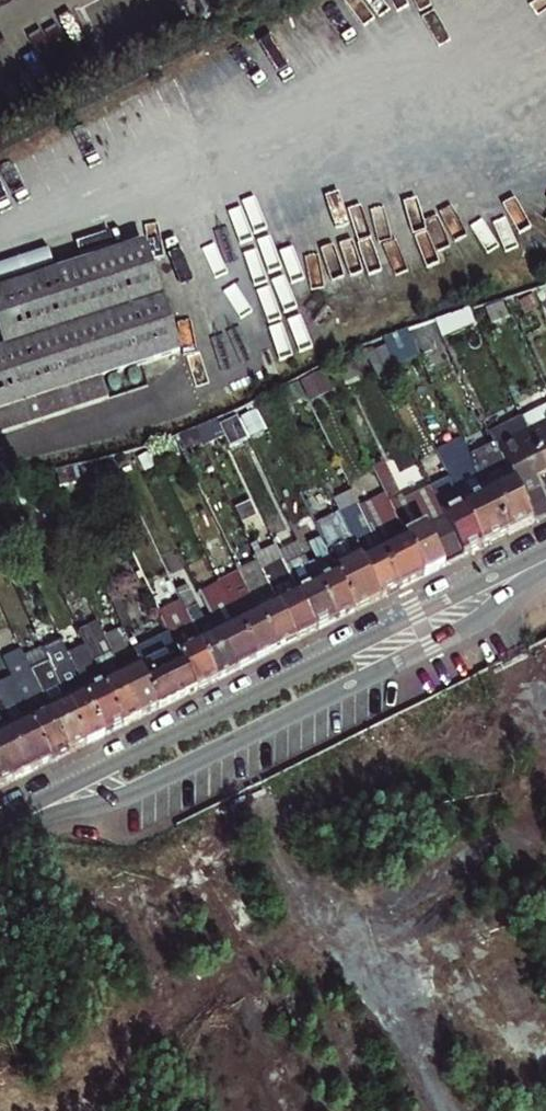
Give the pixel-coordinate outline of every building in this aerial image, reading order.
[(192,15),(222,0),(185,0),(192,15)] [(12,316),(28,368),(0,376),(0,434),(200,374),(169,269),(12,316)] [(417,357),(394,366),(398,373),(404,384),(408,393),(430,381),(417,357)] [(264,420),(244,429),(248,437),(255,451),(275,442),(269,429),(264,420)] [(529,429),(545,465),(545,421),(529,429)] [(529,429),(496,444),(506,464),(540,531),(545,528),(545,496),(542,489),(545,487),(545,465),(529,429)] [(224,437),(204,446),(210,460),(229,452),(224,437)] [(199,448),(184,454),(191,469),(205,463),(199,448)] [(467,451),(443,464),(454,489),(462,504),(467,515),(487,557),(513,545),(481,480),(475,466),(467,451)] [(540,531),(506,464),(491,471),(486,461),(475,466),(513,545),(540,531)] [(429,586),(448,576),(430,538),(416,510),(415,508),(413,505),(406,508),(389,472),(377,478),(390,505),(399,524),(400,526),(429,586)] [(80,488),(64,492),(66,504),(82,501),(80,488)] [(487,557),(467,515),(462,504),(454,489),(435,499),(438,506),(468,567),(487,557)] [(468,567),(438,506),(435,499),(415,508),(416,510),(430,538),(448,576),(468,567)] [(58,502),(45,508),(51,521),(64,515),(58,502)] [(37,503),(23,509),(31,523),(44,518),(37,503)] [(390,505),(366,517),(386,559),(405,598),(429,586),(400,526),(399,524),(390,505)] [(366,517),(345,527),(354,545),(363,565),(384,608),(405,598),(386,559),(366,517)] [(25,518),(10,524),(12,532),(28,525),(25,518)] [(343,523),(319,535),(325,550),(359,621),(384,608),(363,565),(354,545),(345,527),(343,523)] [(0,537),(0,551),(1,554),(18,547),(12,532),(0,537)] [(314,576),(340,630),(359,621),(325,550),(316,554),(324,571),(314,576)] [(303,553),(283,563),(301,601),(319,640),(340,630),(314,576),(303,553)] [(260,567),(263,574),(280,612),(298,650),(319,640),(301,601),(283,563),(280,557),(260,567)] [(263,574),(243,585),(261,622),(279,660),(298,650),(280,612),(263,574)] [(241,631),(260,670),(279,660),(261,622),(243,585),(223,595),(241,631)] [(214,630),(239,680),(260,670),(241,631),(223,595),(203,605),(214,630)] [(239,680),(214,630),(206,634),(194,612),(185,616),(187,621),(219,689),(239,680)] [(219,689),(187,621),(167,630),(177,652),(199,700),(219,689)] [(146,726),(109,645),(102,631),(83,639),(90,655),(128,735),(146,726)] [(127,638),(109,645),(146,726),(164,717),(142,669),(127,638)] [(177,652),(142,669),(164,717),(199,700),(177,652)] [(128,735),(90,655),(71,663),(109,744),(128,735)] [(46,656),(29,663),(73,762),(91,753),(54,671),(46,656)] [(7,665),(16,685),(34,727),(53,771),(73,762),(29,663),(24,657),(7,665)] [(109,744),(71,663),(54,671),(91,753),(109,744)] [(0,691),(0,700),(17,736),(37,780),(53,771),(34,727),(16,685),(15,684),(0,691)] [(20,788),(37,780),(17,736),(0,700),(0,745),(20,788)] [(1,797),(20,788),(0,745),(0,795),(1,797)]
